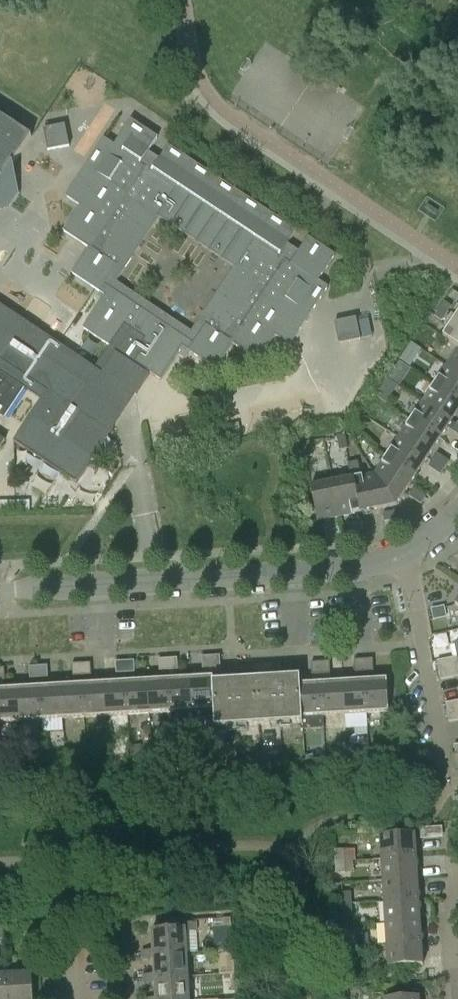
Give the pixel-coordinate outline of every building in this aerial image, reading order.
[(409,4),(408,5),(421,14),(428,4),(422,0),(412,0),(409,4)] [(443,29),(455,36),(457,32),(457,21),(451,17),(443,29)] [(2,210),(17,186),(13,165),(32,137),(0,116),(0,210),(2,210)] [(90,249),(73,275),(106,297),(84,330),(109,347),(149,373),(161,381),(183,348),(216,370),(233,344),(258,361),(275,336),(290,346),(306,321),(301,318),(305,313),(310,316),(328,289),(318,282),(335,257),(308,239),(299,253),(288,245),(297,231),(169,146),(160,160),(148,153),(157,139),(131,121),(114,147),(104,140),(86,167),(91,170),(87,176),(82,173),(66,197),(81,207),(64,232),(90,249)] [(65,125),(43,130),(48,151),(69,147),(65,125)] [(444,302),(434,317),(442,321),(451,307),(444,302)] [(25,389),(41,400),(14,442),(15,443),(26,450),(29,445),(65,469),(61,474),(77,484),(90,465),(85,461),(101,436),(106,440),(114,428),(112,420),(115,416),(131,392),(136,395),(149,375),(148,374),(149,373),(109,347),(95,368),(91,366),(81,359),(78,363),(77,364),(56,350),(55,342),(41,332),(37,337),(28,331),(8,318),(12,313),(0,305),(0,373),(25,389)] [(457,349),(457,316),(443,339),(457,349)] [(356,318),(334,323),(339,345),(360,340),(356,318)] [(446,366),(457,374),(457,349),(446,366)] [(446,366),(434,384),(457,400),(457,374),(446,366)] [(5,419),(25,389),(0,373),(0,416),(5,419)] [(423,402),(452,422),(457,412),(457,400),(434,384),(423,402)] [(440,440),(452,422),(423,402),(411,420),(440,440)] [(428,458),(440,440),(411,420),(399,438),(428,458)] [(239,424),(224,427),(226,439),(241,436),(239,424)] [(347,449),(345,435),(337,437),(339,451),(347,449)] [(399,438),(387,456),(416,475),(428,458),(399,438)] [(301,444),(304,458),(312,456),(309,442),(301,444)] [(437,454),(433,461),(445,469),(449,462),(437,454)] [(404,493),(416,475),(387,456),(375,474),(404,493)] [(440,475),(445,469),(433,461),(428,468),(440,475)] [(353,479),(360,513),(396,506),(404,493),(375,474),(361,477),(358,462),(347,464),(350,479),(353,479)] [(339,517),(360,513),(353,479),(350,479),(332,483),(339,517)] [(317,522),(339,517),(332,483),(310,487),(317,522)] [(413,490),(409,497),(421,505),(425,498),(413,490)] [(397,511),(383,514),(384,522),(398,520),(397,511)] [(442,608),(432,610),(434,620),(444,618),(442,608)] [(202,669),(211,668),(211,656),(202,657),(202,669)] [(215,728),(237,727),(235,681),(221,682),(220,656),(211,656),(211,668),(212,677),(214,711),(215,728)] [(159,671),(169,671),(168,659),(159,660),(159,671)] [(177,659),(168,659),(169,671),(178,670),(177,659)] [(437,662),(439,671),(452,668),(451,659),(437,662)] [(364,672),(363,660),(354,661),(355,672),(364,672)] [(373,660),(363,660),(364,672),(373,671),(373,660)] [(134,661),(125,662),(126,673),(135,673),(134,661)] [(116,674),(126,673),(125,662),(115,662),(116,674)] [(330,662),(320,663),(321,675),(330,674),(330,662)] [(312,675),(321,675),(320,663),(311,663),(312,675)] [(73,677),(82,676),(81,664),(72,665),(73,677)] [(90,664),(81,664),(82,676),(91,675),(90,664)] [(47,666),(38,667),(39,678),(48,678),(47,666)] [(30,679),(39,678),(38,667),(29,667),(30,679)] [(454,678),(452,668),(439,671),(441,680),(454,678)] [(212,677),(191,678),(193,712),(214,711),(212,677)] [(300,677),(278,678),(280,724),(303,723),(300,685),(300,677)] [(171,713),(193,712),(191,678),(169,680),(171,713)] [(259,726),(280,724),(278,678),(256,680),(259,726)] [(169,680),(147,681),(149,714),(171,713),(169,680)] [(237,727),(259,726),(256,680),(235,681),(237,727)] [(387,680),(365,681),(367,714),(389,713),(387,680)] [(128,716),(149,714),(147,681),(126,682),(128,716)] [(345,716),(367,714),(365,681),(343,682),(345,716)] [(126,682),(104,684),(106,717),(128,716),(126,682)] [(343,682),(322,683),(324,717),(345,716),(343,682)] [(322,683),(300,685),(303,723),(303,730),(324,729),(324,717),(322,683)] [(84,718),(106,717),(104,684),(82,685),(84,718)] [(82,685),(61,686),(63,720),(84,718),(82,685)] [(41,721),(63,720),(61,686),(39,687),(41,721)] [(20,722),(41,721),(39,687),(18,689),(20,722)] [(20,722),(18,689),(0,690),(0,723),(20,722)] [(447,713),(457,711),(457,701),(445,704),(447,713)] [(447,713),(449,723),(457,721),(457,711),(447,713)] [(142,757),(141,747),(131,747),(132,758),(142,757)] [(221,766),(237,765),(237,751),(221,752),(221,766)] [(368,833),(354,834),(354,844),(368,843),(368,833)] [(380,837),(382,859),(416,857),(415,835),(380,837)] [(344,850),(334,851),(335,862),(344,862),(344,850)] [(416,857),(382,859),(383,881),(417,879),(416,857)] [(345,873),(344,862),(335,862),(335,874),(345,873)] [(383,881),(384,903),(419,900),(417,879),(383,881)] [(341,894),(342,905),(352,905),(351,893),(341,894)] [(419,900),(384,903),(385,924),(420,922),(419,900)] [(352,916),(352,905),(342,905),(343,917),(352,916)] [(385,924),(387,946),(421,943),(420,922),(385,924)] [(152,931),(153,951),(154,956),(187,954),(185,933),(196,932),(196,923),(184,924),(184,929),(152,931)] [(229,927),(213,928),(214,950),(231,949),(229,927)] [(344,937),(345,948),(354,948),(354,936),(344,937)] [(421,943),(387,946),(388,968),(423,966),(421,943)] [(355,959),(354,948),(345,948),(345,960),(355,959)] [(188,978),(187,954),(154,956),(153,951),(142,952),(143,961),(154,960),(155,975),(155,980),(188,978)] [(232,974),(232,966),(221,966),(222,974),(232,974)] [(7,976),(8,998),(33,998),(32,974),(7,976)] [(188,978),(155,980),(155,975),(144,976),(145,985),(155,984),(156,998),(189,998),(188,978)] [(7,976),(0,976),(0,998),(8,998),(7,976)]
